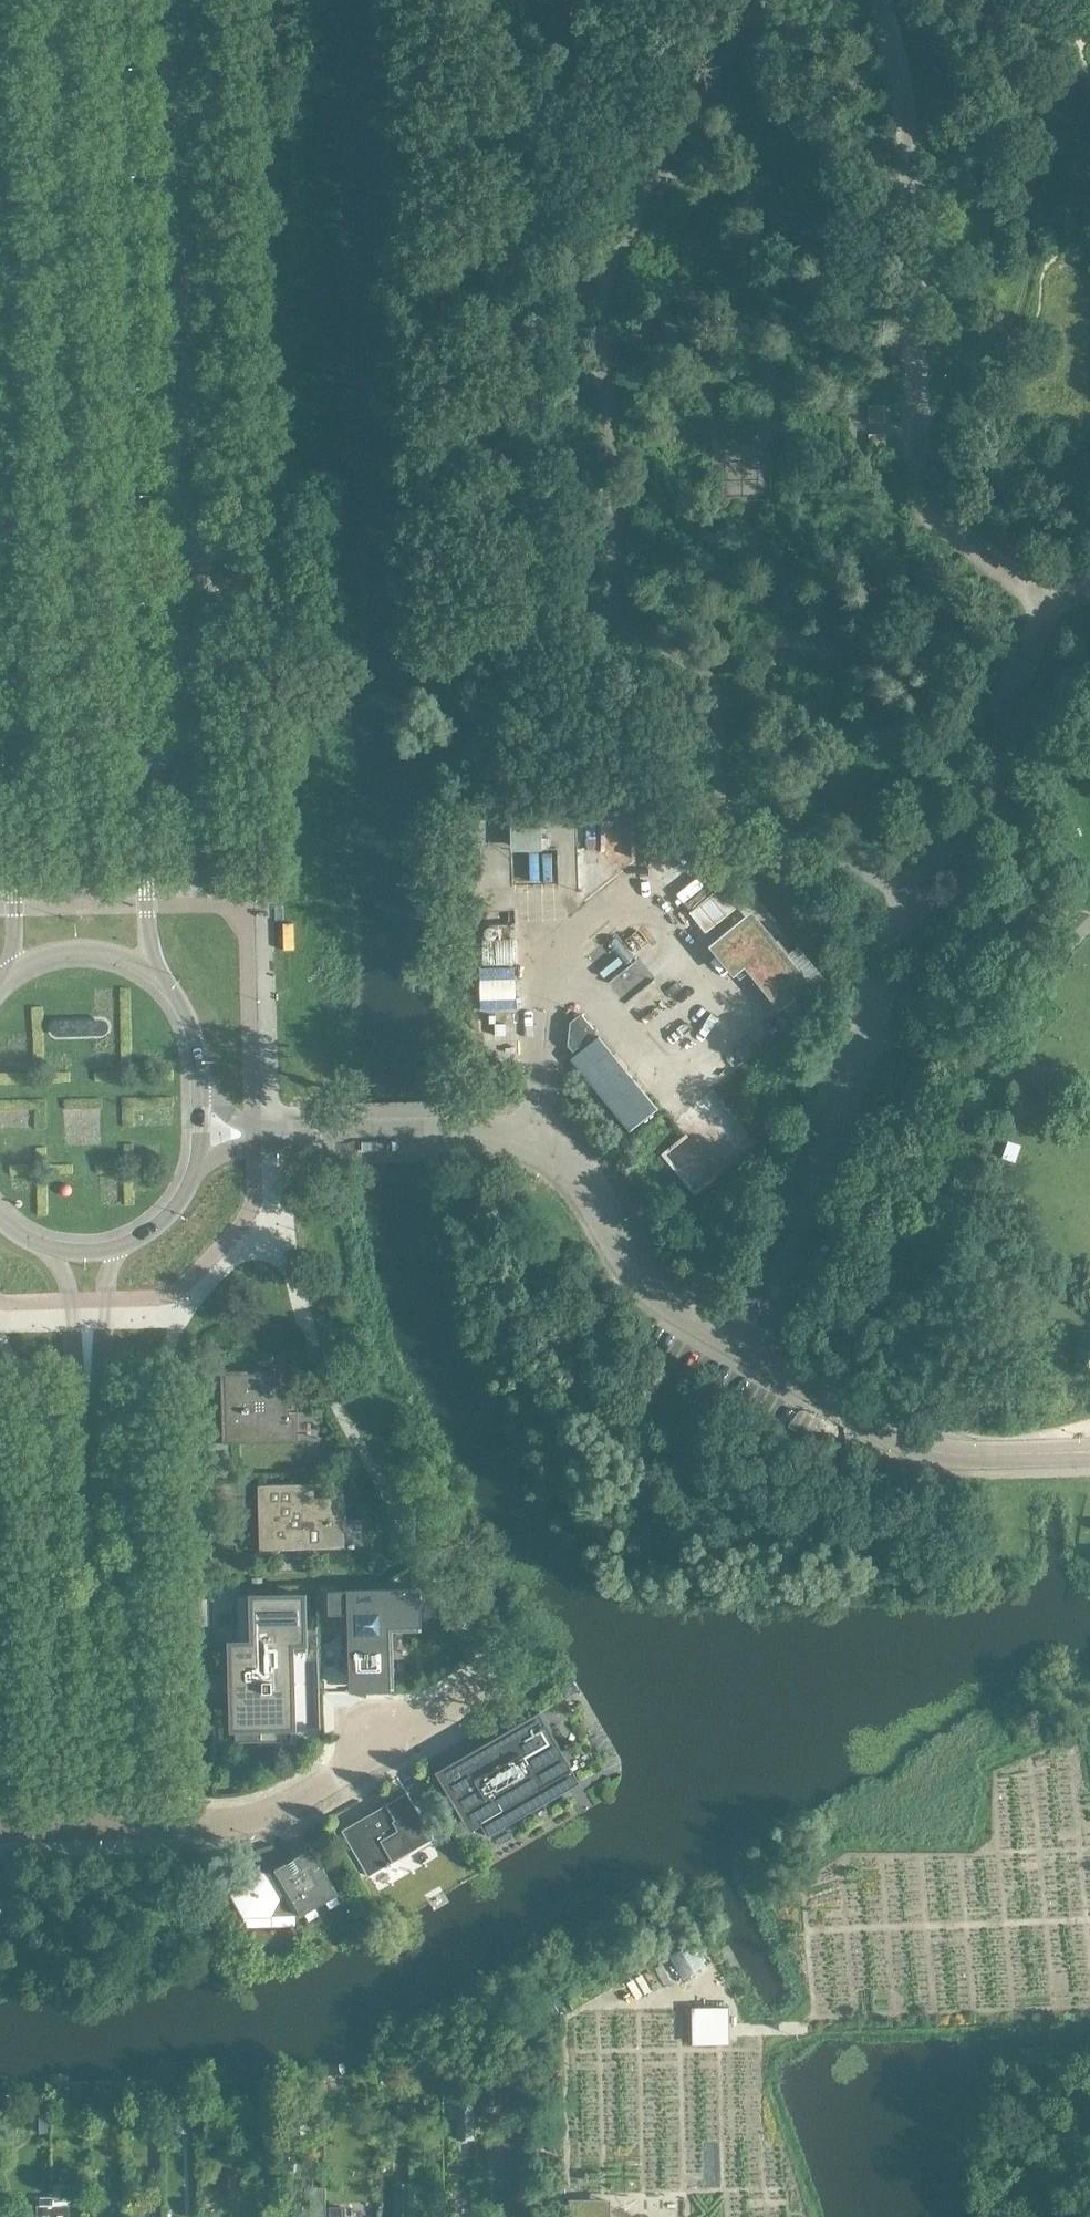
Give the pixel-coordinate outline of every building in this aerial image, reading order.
[(578,328),(578,346),(597,345),(597,328),(578,328)] [(870,405),(870,421),(886,422),(886,406),(870,405)] [(870,435),(870,451),(886,451),(887,435),(870,435)] [(543,850),(542,820),(510,821),(511,851),(543,850)] [(673,892),(694,875),(685,865),(665,882),(673,892)] [(804,990),(745,917),(714,943),(737,973),(748,964),(783,1008),(804,990)] [(510,963),(510,945),(483,946),(484,964),(510,963)] [(516,1009),(515,968),(480,969),(481,1009),(516,1009)] [(596,1033),(581,1013),(570,1022),(568,1045),(573,1051),(596,1033)] [(658,1108),(599,1036),(570,1059),(629,1132),(658,1108)] [(287,1417),(286,1395),(278,1395),(277,1373),(224,1374),(225,1441),(296,1439),(295,1416),(287,1417)] [(340,1548),(339,1500),(310,1500),(310,1483),(263,1484),(265,1550),(340,1548)] [(419,1589),(347,1591),(328,1591),(329,1614),(349,1614),(351,1685),(390,1684),(388,1625),(419,1624),(418,1591),(419,1591),(419,1589)] [(231,1679),(232,1694),(233,1730),(237,1730),(238,1741),(257,1740),(257,1729),(295,1728),(295,1652),(307,1652),(307,1647),(307,1644),(306,1644),(306,1595),(240,1596),(241,1643),(231,1643),(231,1679)] [(580,1782),(539,1711),(447,1765),(464,1793),(452,1800),(470,1831),(481,1824),(488,1835),(514,1820),(508,1809),(563,1777),(569,1788),(580,1782)] [(434,1838),(405,1788),(391,1795),(394,1800),(342,1830),(368,1875),(434,1838)] [(338,1894),(312,1847),(270,1872),(243,1872),(231,1894),(244,1916),(271,1915),(274,1910),(299,1909),(302,1915),(338,1894)] [(671,1958),(683,1980),(707,1967),(694,1945),(671,1958)] [(691,2009),(691,2046),(728,2046),(728,2009),(691,2009)] [(484,2085),(484,2120),(503,2120),(502,2085),(484,2085)] [(444,2093),(444,2118),(458,2118),(458,2141),(475,2140),(474,2092),(444,2093)] [(405,2118),(405,2103),(395,2104),(396,2118),(405,2118)] [(67,2207),(40,2207),(40,2216),(67,2216),(67,2207)]
